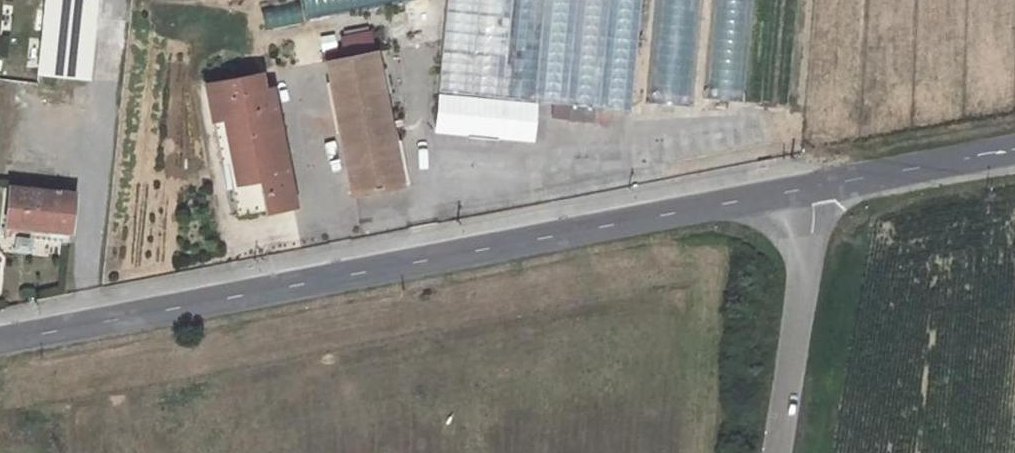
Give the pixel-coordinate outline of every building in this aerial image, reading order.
[(95,0),(45,0),(38,73),(88,78),(95,0)] [(438,91),(442,91),(502,97),(510,15),(512,0),(447,0),(438,91)] [(510,15),(502,97),(535,100),(546,101),(554,102),(570,103),(596,106),(631,110),(641,0),(512,0),(510,15)] [(14,4),(3,3),(1,21),(12,22),(14,4)] [(392,141),(375,51),(326,61),(352,193),(401,184),(392,141)] [(259,73),(206,84),(213,118),(224,116),(233,162),(227,164),(237,215),(293,204),(270,88),(262,89),(259,73)] [(502,97),(442,91),(438,129),(531,138),(535,100),(502,97)] [(570,103),(554,102),(553,116),(568,118),(570,103)] [(596,106),(570,103),(568,118),(568,120),(594,122),(596,106)] [(400,139),(392,141),(401,184),(408,182),(400,139)] [(69,234),(74,193),(10,186),(6,224),(30,227),(30,230),(69,234)]
